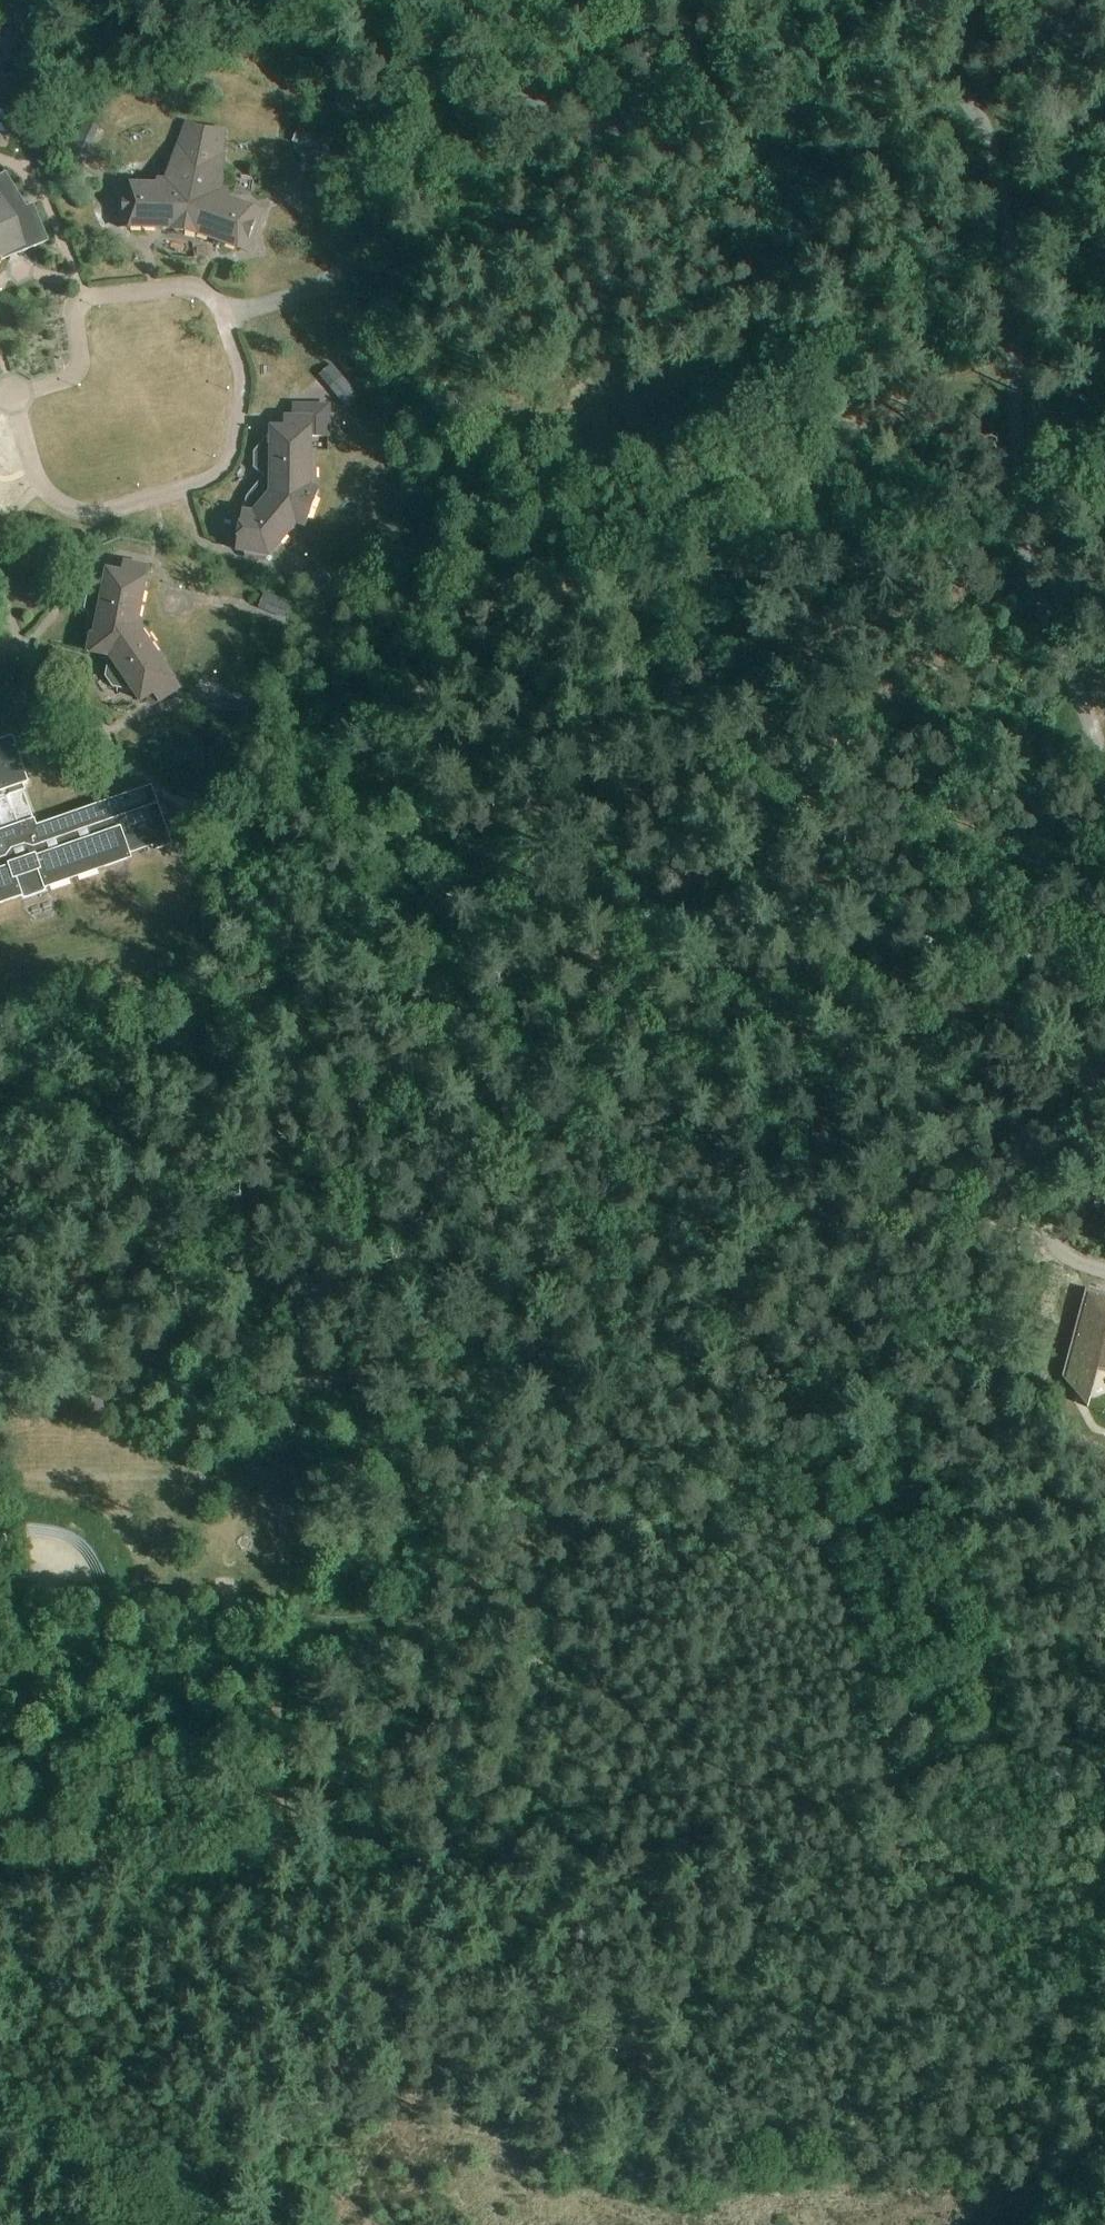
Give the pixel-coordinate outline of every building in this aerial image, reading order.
[(83,165),(100,127),(88,122),(71,160),(83,165)] [(160,185),(123,184),(121,227),(179,228),(179,227),(195,231),(195,232),(249,251),(263,211),(228,198),(229,194),(223,191),(225,129),(206,128),(189,122),(167,183),(161,181),(160,185)] [(329,150),(334,140),(299,126),(295,136),(329,150)] [(0,261),(47,242),(31,204),(25,206),(4,172),(0,174),(0,260),(0,261)] [(348,410),(362,398),(333,365),(319,376),(348,410)] [(273,462),(273,492),(255,513),(245,512),(239,550),(259,553),(259,558),(268,559),(298,523),(307,525),(320,489),(316,487),(316,449),(312,449),(312,417),(287,416),(287,427),(273,427),(273,438),(269,438),(269,462),(273,462)] [(0,418),(0,470),(16,466),(3,417),(0,418)] [(99,623),(95,622),(90,651),(112,655),(123,671),(120,674),(133,693),(137,691),(143,700),(155,692),(162,701),(181,688),(163,661),(166,659),(143,624),(146,606),(142,605),(149,566),(126,561),(124,573),(109,570),(107,581),(103,580),(99,603),(103,604),(99,623)] [(252,705),(209,704),(209,722),(251,723),(252,705)] [(1,817),(6,830),(0,832),(0,903),(22,895),(23,896),(28,897),(44,892),(48,888),(48,887),(132,857),(130,853),(154,845),(156,850),(172,844),(152,787),(38,827),(23,785),(29,783),(14,739),(0,744),(0,817),(1,817)] [(1086,1289),(1063,1377),(1073,1389),(1073,1388),(1087,1388),(1088,1386),(1093,1387),(1098,1369),(1104,1371),(1104,1295),(1086,1289)]
